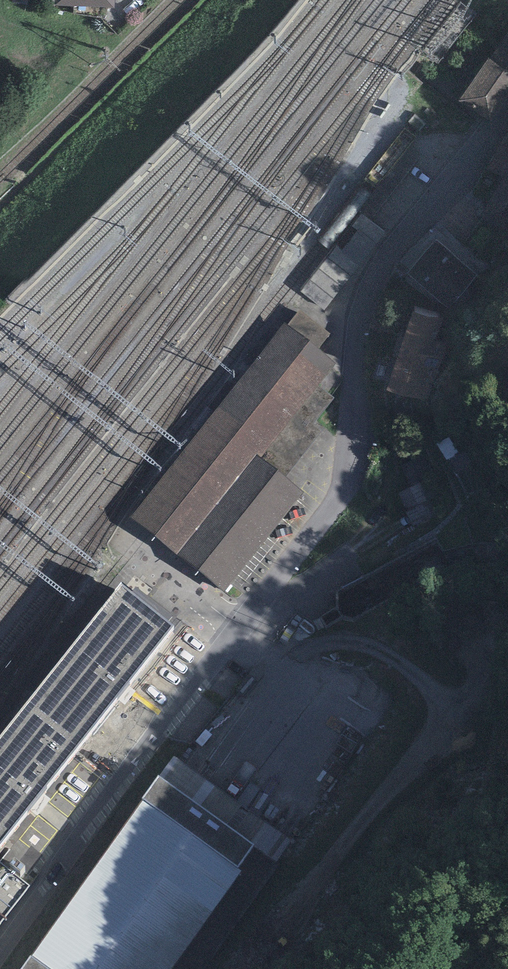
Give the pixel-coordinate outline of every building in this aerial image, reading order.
[(457,92),(492,116),(507,92),(507,25),(491,50),(488,48),(457,92)] [(476,190),(504,216),(507,211),(507,155),(476,190)] [(477,269),(434,231),(407,262),(450,300),(477,269)] [(358,256),(337,251),(333,272),(354,276),(358,256)] [(458,315),(412,301),(387,378),(432,393),(458,315)] [(143,537),(176,564),(258,464),(336,371),(285,330),(130,527),(143,537)] [(302,499),(258,464),(176,564),(223,601),(302,499)] [(172,631),(120,589),(0,742),(0,847),(172,631)] [(174,758),(158,779),(277,864),(292,842),(174,758)] [(277,864),(158,779),(23,968),(204,968),(277,864)] [(29,889),(0,867),(0,926),(29,889)]
